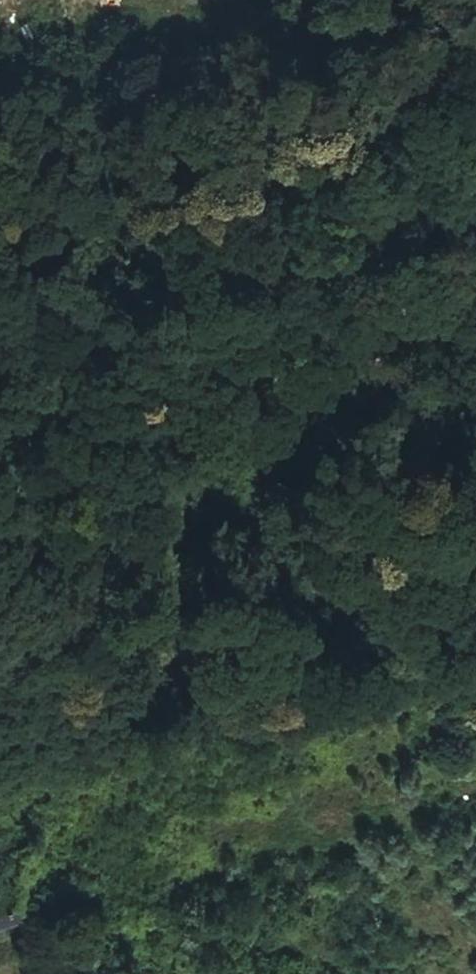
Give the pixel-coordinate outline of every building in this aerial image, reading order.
[(26,921),(14,888),(0,893),(0,930),(26,921)]
